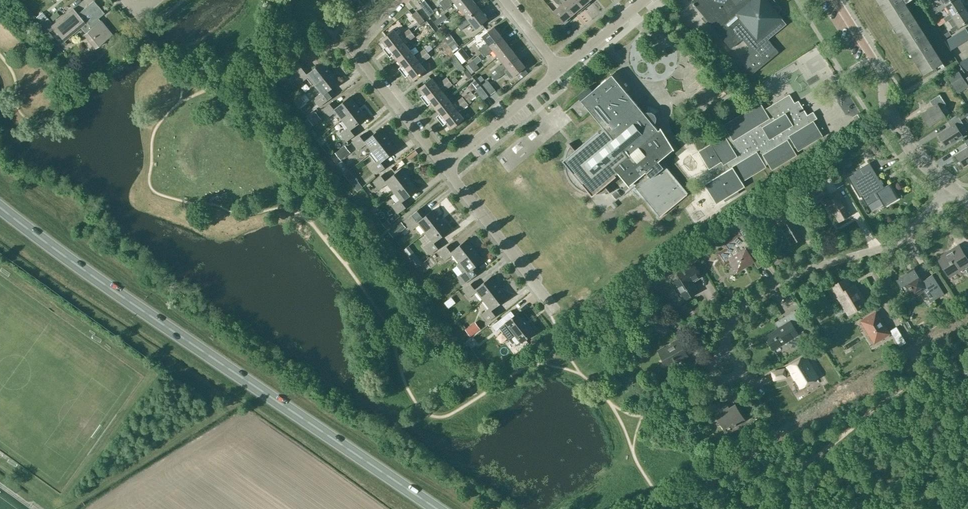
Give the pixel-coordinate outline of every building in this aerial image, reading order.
[(442,6),(445,9),(452,4),(451,2),(453,0),(459,8),(470,0),(449,0),(442,6)] [(480,8),(473,0),(470,0),(459,8),(465,16),(463,18),(461,16),(455,21),(458,25),(480,8)] [(572,14),(561,0),(554,0),(557,3),(558,2),(560,5),(553,11),(559,18),(558,19),(563,25),(571,19),(569,17),(572,14)] [(572,14),(576,11),(577,13),(583,9),(576,0),(566,0),(565,0),(561,0),(572,14)] [(590,3),(589,1),(590,0),(576,0),(583,9),(590,3)] [(742,39),(750,47),(743,63),(752,73),(752,74),(779,52),(768,39),(786,24),(778,14),(781,8),(774,0),(692,0),(691,1),(693,3),(692,4),(694,6),(695,5),(704,16),(702,17),(705,21),(707,19),(731,48),(742,39)] [(923,73),(942,62),(905,3),(910,0),(877,0),(923,73)] [(945,5),(953,0),(942,0),(944,3),(937,7),(940,11),(946,7),(945,5)] [(952,16),(965,7),(960,0),(953,0),(945,5),(946,7),(950,13),(944,18),(946,21),(953,17),(952,16)] [(100,21),(99,22),(97,19),(104,13),(94,1),(78,13),(79,13),(77,15),(72,9),(51,26),(63,41),(79,27),(89,39),(88,39),(95,48),(112,34),(100,21)] [(950,29),(952,33),(960,28),(959,26),(967,21),(967,12),(965,7),(952,16),(953,17),(957,24),(950,29)] [(475,28),(487,18),(480,8),(458,25),(461,29),(467,24),(466,22),(469,20),(475,28)] [(417,10),(412,14),(419,23),(424,20),(417,10)] [(53,20),(59,14),(56,11),(50,16),(50,17),(53,20)] [(48,18),(45,14),(38,20),(41,24),(48,18)] [(51,22),(48,18),(41,24),(44,27),(51,22)] [(445,26),(431,31),(434,41),(449,36),(445,26)] [(484,44),(478,49),(481,53),(502,36),(494,26),(482,36),(488,43),(485,45),(484,44)] [(412,32),(409,29),(402,35),(403,35),(400,37),(395,30),(381,40),(386,45),(385,46),(388,51),(412,32)] [(961,43),(966,40),(960,31),(955,34),(961,43)] [(408,41),(414,36),(412,32),(388,51),(392,55),(393,54),(397,60),(410,50),(405,42),(407,41),(408,41)] [(701,36),(706,41),(710,38),(705,32),(701,36)] [(955,34),(950,38),(956,47),(961,43),(955,34)] [(502,36),(481,53),(484,56),(490,52),(489,51),(492,49),(498,56),(509,46),(502,36)] [(950,50),(956,47),(950,38),(944,41),(950,50)] [(499,64),(494,68),(497,72),(517,56),(509,46),(498,56),(503,63),(500,65),(499,64)] [(418,55),(415,57),(410,50),(397,60),(401,65),(400,66),(404,70),(427,52),(425,49),(418,54),(418,55)] [(455,53),(461,62),(466,58),(460,49),(455,53)] [(423,61),(430,56),(427,52),(404,70),(407,75),(408,74),(413,80),(426,69),(421,63),(423,61)] [(517,56),(497,72),(500,76),(506,72),(510,78),(513,76),(525,66),(517,56)] [(455,61),(459,67),(462,70),(465,68),(458,59),(455,61)] [(967,69),(967,67),(963,60),(958,63),(964,72),(967,69)] [(331,72),(323,61),(310,71),(302,61),(291,69),(301,82),(309,76),(315,84),(331,72)] [(465,66),(470,72),(476,69),(470,62),(465,66)] [(616,70),(592,90),(589,86),(577,95),(604,127),(599,132),(598,130),(575,150),(569,143),(568,144),(570,146),(568,149),(567,152),(565,158),(562,160),(565,163),(566,168),(567,172),(568,175),(570,178),(571,181),(575,185),(578,187),(581,189),(584,190),(586,192),(589,192),(592,196),(595,193),(596,193),(599,193),(601,193),(604,192),(608,191),(609,193),(610,192),(604,185),(616,176),(615,175),(618,172),(629,186),(630,186),(629,185),(631,183),(633,182),(635,184),(632,186),(633,187),(634,185),(659,216),(658,217),(658,218),(687,193),(689,193),(688,192),(688,193),(687,193),(661,163),(663,162),(663,161),(660,163),(658,161),(674,148),(653,124),(656,121),(656,117),(654,114),(659,110),(647,106),(647,111),(644,113),(626,91),(630,88),(616,70)] [(339,82),(331,72),(315,84),(321,92),(314,98),(320,106),(335,94),(331,88),(339,82)] [(949,78),(955,87),(962,83),(960,79),(962,78),(958,72),(949,78)] [(426,99),(450,80),(449,80),(447,77),(440,82),(440,83),(438,85),(432,78),(419,88),(423,94),(422,94),(426,99)] [(452,84),(450,81),(450,80),(426,99),(429,103),(430,103),(435,108),(448,98),(442,91),(445,89),(452,84)] [(488,80),(483,84),(491,94),(496,90),(488,80)] [(480,85),(475,89),(483,99),(488,96),(480,85)] [(500,95),(505,88),(501,85),(496,92),(500,95)] [(822,136),(813,120),(811,117),(809,118),(801,105),(797,107),(789,94),(764,109),(760,102),(751,108),(724,124),(729,133),(698,151),(714,176),(703,183),(715,202),(722,197),(724,200),(738,192),(736,189),(743,184),(742,181),(766,166),(765,165),(768,163),(772,169),(796,155),(792,148),(795,146),(798,151),(822,136)] [(939,94),(930,101),(933,106),(921,114),(928,126),(944,115),(940,108),(946,104),(939,94)] [(358,107),(350,96),(337,106),(333,101),(322,109),(328,117),(336,111),(343,119),(358,107)] [(465,100),(462,97),(455,102),(456,103),(453,105),(448,98),(435,108),(439,114),(438,114),(441,119),(465,100)] [(468,104),(465,100),(441,119),(445,123),(446,123),(450,128),(464,118),(458,111),(461,109),(468,104)] [(366,117),(358,107),(343,119),(348,127),(341,133),(347,140),(357,132),(353,127),(366,117)] [(308,118),(313,124),(321,118),(316,111),(308,118)] [(853,117),(857,124),(862,121),(857,114),(853,117)] [(957,115),(947,121),(950,127),(938,134),(945,146),(962,135),(957,128),(963,124),(957,115)] [(389,139),(380,128),(367,138),(363,133),(352,141),(359,149),(366,143),(373,152),(389,139)] [(373,152),(370,154),(376,162),(371,165),(377,173),(388,164),(384,159),(397,149),(389,139),(373,152)] [(335,152),(341,159),(350,152),(345,144),(335,152)] [(956,154),(963,166),(967,162),(967,147),(956,154)] [(836,157),(842,166),(847,163),(841,154),(836,157)] [(889,184),(884,186),(882,184),(884,183),(881,178),(879,178),(877,175),(876,176),(868,163),(847,175),(860,197),(861,196),(867,205),(879,198),(884,206),(898,198),(889,184)] [(410,179),(401,168),(389,178),(384,173),(374,181),(380,189),(387,183),(394,192),(410,179)] [(405,199),(417,189),(410,179),(394,192),(400,199),(392,205),(398,213),(409,204),(405,199)] [(845,207),(847,206),(838,191),(829,196),(827,193),(828,193),(823,184),(809,193),(814,201),(823,196),(824,199),(833,214),(835,213),(839,221),(849,215),(845,207)] [(612,194),(616,199),(621,195),(616,190),(612,194)] [(788,222),(781,227),(791,243),(803,236),(793,220),(799,216),(792,205),(781,211),(788,222)] [(411,230),(419,224),(426,232),(442,220),(433,209),(425,215),(420,208),(404,221),(411,230)] [(748,239),(752,236),(739,215),(723,224),(728,232),(736,227),(741,234),(726,244),(729,249),(726,250),(719,254),(725,262),(731,258),(738,269),(750,262),(747,257),(750,256),(758,268),(766,262),(764,258),(758,256),(756,252),(748,239)] [(426,232),(432,239),(424,246),(430,253),(440,245),(436,240),(449,229),(442,220),(426,232)] [(389,231),(393,237),(396,240),(404,234),(401,230),(405,227),(401,221),(397,225),(389,231)] [(475,250),(467,239),(454,249),(450,244),(439,252),(445,260),(453,254),(460,262),(475,250)] [(939,258),(938,256),(950,277),(951,276),(949,274),(965,265),(967,271),(967,259),(966,260),(957,244),(956,245),(958,247),(939,258)] [(403,249),(417,266),(422,262),(408,245),(403,249)] [(475,266),(483,260),(475,250),(460,262),(457,265),(463,272),(458,276),(464,284),(480,271),(475,266)] [(684,300),(698,291),(691,280),(700,274),(694,263),(675,275),(678,279),(673,282),(684,300)] [(932,274),(922,280),(915,270),(909,274),(908,272),(896,280),(901,287),(907,284),(914,295),(923,290),(930,302),(944,293),(932,274)] [(499,288),(490,276),(478,286),(473,281),(463,290),(469,298),(477,292),(483,300),(499,288)] [(854,285),(849,288),(844,280),(829,289),(834,298),(838,296),(848,313),(865,302),(854,285)] [(494,307),(507,297),(499,288),(483,300),(489,308),(482,314),(488,321),(498,313),(494,307)] [(803,342),(808,339),(803,331),(798,334),(793,325),(800,320),(794,310),(778,319),(782,325),(764,336),(773,350),(791,339),(796,347),(803,342)] [(511,311),(492,325),(496,330),(501,326),(510,337),(515,333),(521,342),(534,332),(522,317),(520,318),(516,313),(514,315),(511,311)] [(876,312),(863,320),(874,338),(880,335),(881,337),(889,332),(876,312)] [(639,326),(642,332),(652,326),(654,326),(663,330),(667,318),(658,315),(639,326)] [(465,329),(470,336),(480,329),(474,321),(465,329)] [(896,326),(890,330),(900,346),(906,342),(896,326)] [(688,355),(679,339),(658,350),(658,351),(660,350),(669,366),(667,367),(668,368),(688,356),(688,355)] [(817,341),(806,347),(810,354),(820,347),(817,341)] [(804,356),(788,366),(789,367),(784,369),(773,372),(774,379),(786,376),(792,372),(796,379),(794,380),(798,387),(800,385),(801,386),(817,377),(804,356)] [(724,428),(730,424),(732,427),(745,419),(735,404),(724,411),(723,410),(715,414),(724,428)]
